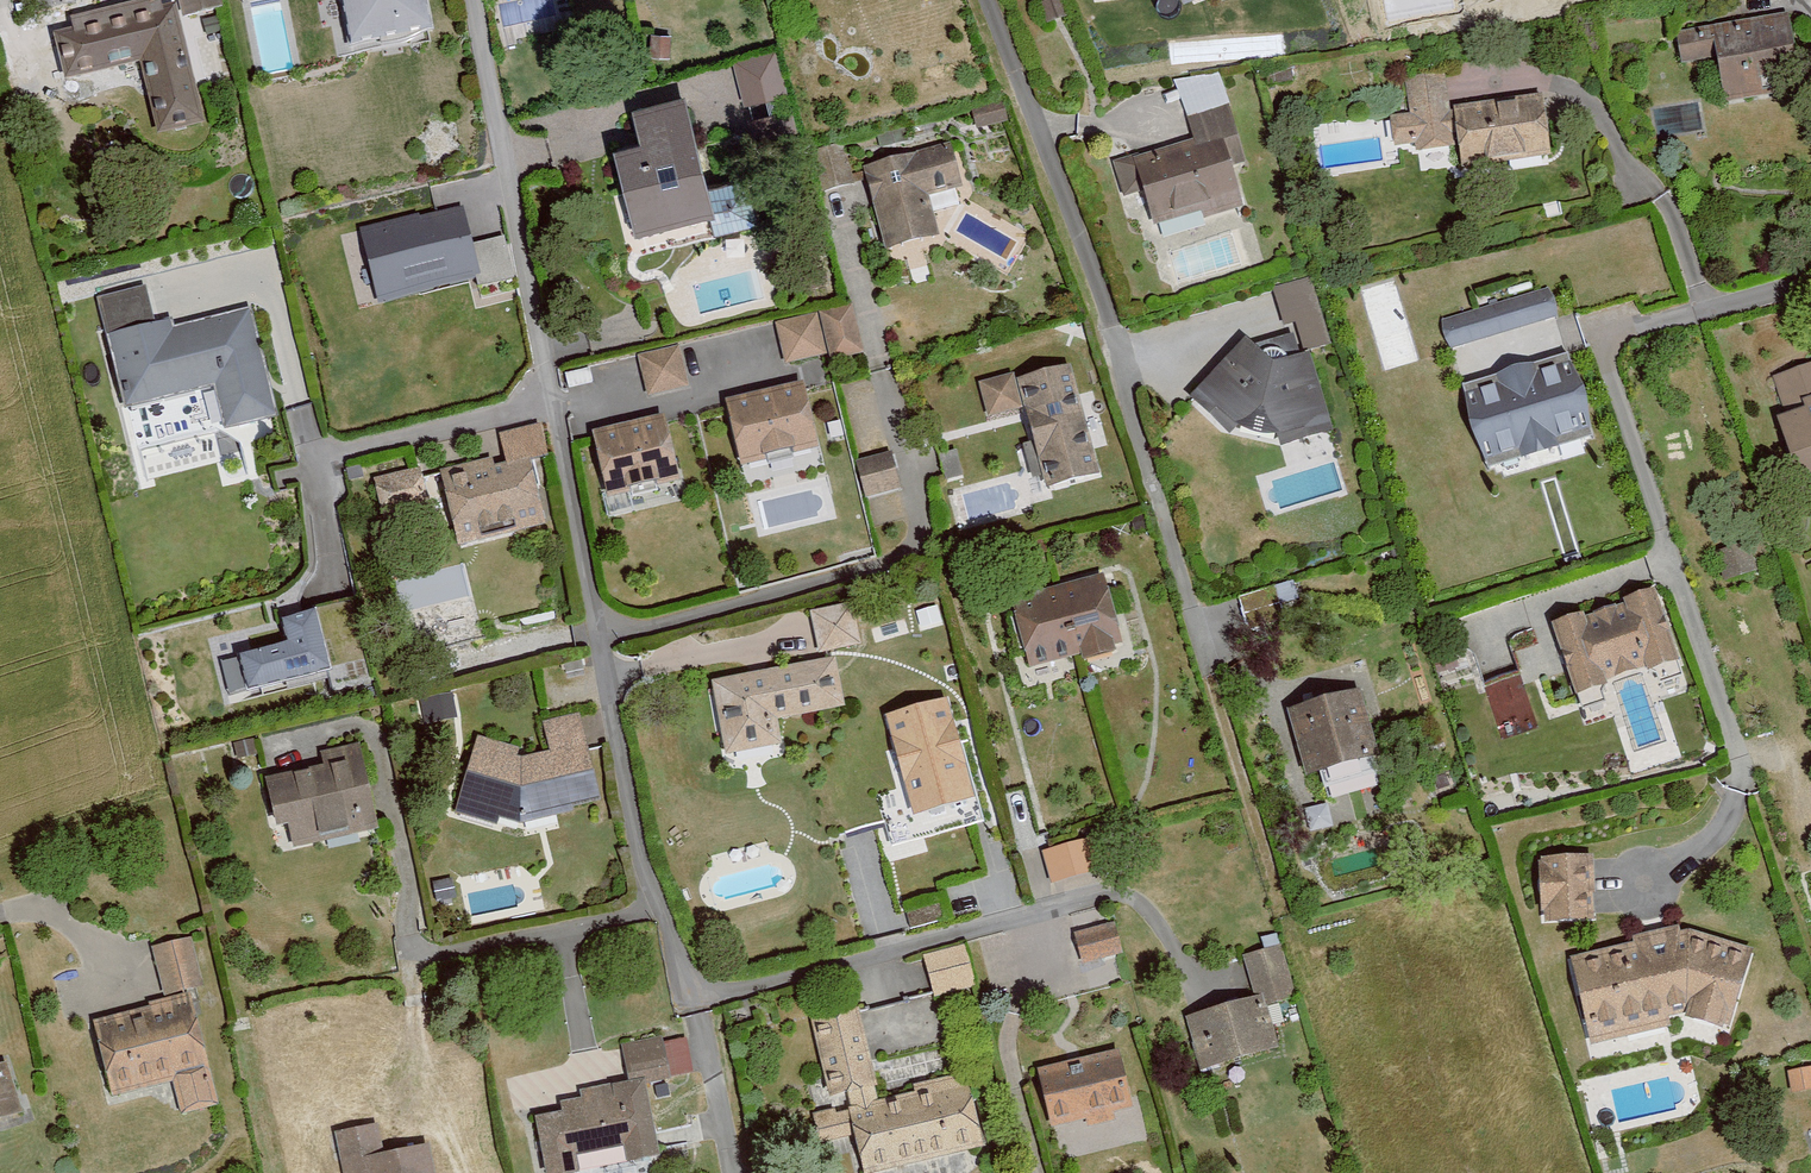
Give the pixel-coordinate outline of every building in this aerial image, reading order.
[(79,35),(92,87),(140,75),(157,144),(199,134),(173,28),(220,17),(216,0),(172,0),(101,17),(104,29),(79,35)] [(329,45),(343,41),(333,0),(317,0),(329,45)] [(348,57),(426,43),(419,0),(338,0),(348,57)] [(1069,24),(1059,3),(1039,11),(1048,33),(1069,24)] [(1787,21),(1674,39),(1680,73),(1713,68),(1720,111),(1800,98),(1787,21)] [(670,40),(649,40),(648,64),(669,64),(670,40)] [(778,49),(732,58),(741,101),(786,92),(778,49)] [(1448,78),(1403,84),(1407,120),(1386,122),(1390,157),(1415,154),(1416,161),(1455,156),(1458,178),(1548,166),(1540,101),(1452,111),(1448,78)] [(1191,146),(1106,171),(1117,209),(1139,203),(1149,236),(1200,221),(1202,229),(1245,216),(1234,180),(1246,177),(1219,85),(1174,90),(1191,146)] [(640,155),(610,162),(632,254),(716,233),(684,106),(631,119),(640,155)] [(959,200),(945,154),(864,177),(854,143),(814,155),(826,197),(861,187),(884,268),(939,252),(927,209),(959,200)] [(464,206),(361,230),(377,298),(480,274),(464,206)] [(1243,348),(1189,408),(1226,441),(1250,451),(1279,455),(1329,441),(1307,362),(1324,357),(1304,287),(1273,296),(1283,333),(1295,329),(1304,361),(1295,363),(1290,343),(1249,354),(1243,348)] [(163,292),(95,308),(123,420),(211,398),(223,444),(278,430),(252,325),(176,344),(163,292)] [(1437,327),(1447,359),(1554,325),(1544,293),(1437,327)] [(813,319),(772,329),(782,372),(824,362),(813,319)] [(676,353),(634,364),(645,407),(688,396),(676,353)] [(1564,354),(1459,388),(1488,476),(1593,441),(1564,354)] [(1065,365),(976,390),(986,424),(1021,414),(1047,503),(1101,488),(1065,365)] [(1770,381),(1783,420),(1772,423),(1796,490),(1810,485),(1810,366),(1770,381)] [(803,392),(724,409),(740,480),(819,463),(803,392)] [(666,418),(589,436),(606,513),(684,495),(666,418)] [(503,477),(443,492),(458,554),(542,534),(528,475),(545,471),(535,432),(495,442),(503,477)] [(889,458),(856,467),(867,509),(900,500),(889,458)] [(420,471),(368,483),(380,532),(431,519),(420,471)] [(1745,547),(1707,561),(1718,592),(1757,578),(1745,547)] [(1102,588),(1007,612),(1024,681),(1119,657),(1102,588)] [(1580,618),(1545,630),(1571,710),(1603,700),(1599,689),(1644,675),(1647,684),(1675,676),(1650,596),(1617,607),(1620,617),(1584,629),(1580,618)] [(330,667),(315,609),(282,617),(288,641),(239,653),(248,688),(330,667)] [(849,610),(807,619),(817,660),(859,651),(849,610)] [(710,689),(723,766),(780,757),(776,734),(843,722),(834,668),(710,689)] [(1531,715),(1522,678),(1489,686),(1498,722),(1531,715)] [(973,794),(946,697),(886,714),(913,811),(973,794)] [(1356,703),(1285,723),(1305,791),(1318,787),(1323,803),(1380,787),(1356,703)] [(479,744),(455,825),(493,837),(497,826),(515,831),(598,817),(587,752),(601,750),(596,719),(542,729),(548,760),(517,765),(519,756),(479,744)] [(292,834),(295,849),(378,833),(360,741),(324,748),(328,770),(270,781),(281,837),(292,834)] [(970,801),(911,812),(914,829),(974,818),(970,801)] [(1099,837),(1047,850),(1058,893),(1110,880),(1099,837)] [(1588,865),(1537,867),(1540,937),(1591,935),(1588,865)] [(1113,928),(1065,942),(1074,973),(1122,959),(1113,928)] [(146,1007),(93,1021),(111,1095),(170,1080),(179,1118),(219,1108),(193,1003),(205,1000),(190,941),(147,952),(158,997),(145,1000),(146,1007)] [(1682,943),(1569,968),(1590,1063),(1685,1043),(1723,1056),(1754,968),(1682,943)] [(1251,1004),(1182,1021),(1197,1080),(1277,1060),(1265,1013),(1294,1005),(1280,949),(1240,959),(1251,1004)] [(961,950),(921,962),(935,1007),(974,995),(961,950)] [(810,1029),(829,1110),(812,1117),(820,1153),(849,1147),(855,1172),(902,1172),(987,1153),(970,1079),(914,1092),(917,1103),(879,1111),(857,1018),(810,1029)] [(543,1172),(576,1172),(576,1166),(617,1159),(619,1172),(648,1172),(664,1170),(649,1094),(686,1087),(676,1038),(619,1049),(626,1087),(576,1096),(579,1111),(560,1115),(562,1127),(535,1132),(543,1172)] [(1121,1056),(1036,1079),(1053,1139),(1084,1130),(1088,1143),(1141,1129),(1121,1056)] [(20,1122),(5,1065),(0,1066),(0,1127),(20,1122)] [(372,1147),(378,1172),(445,1172),(435,1132),(372,1147)]
